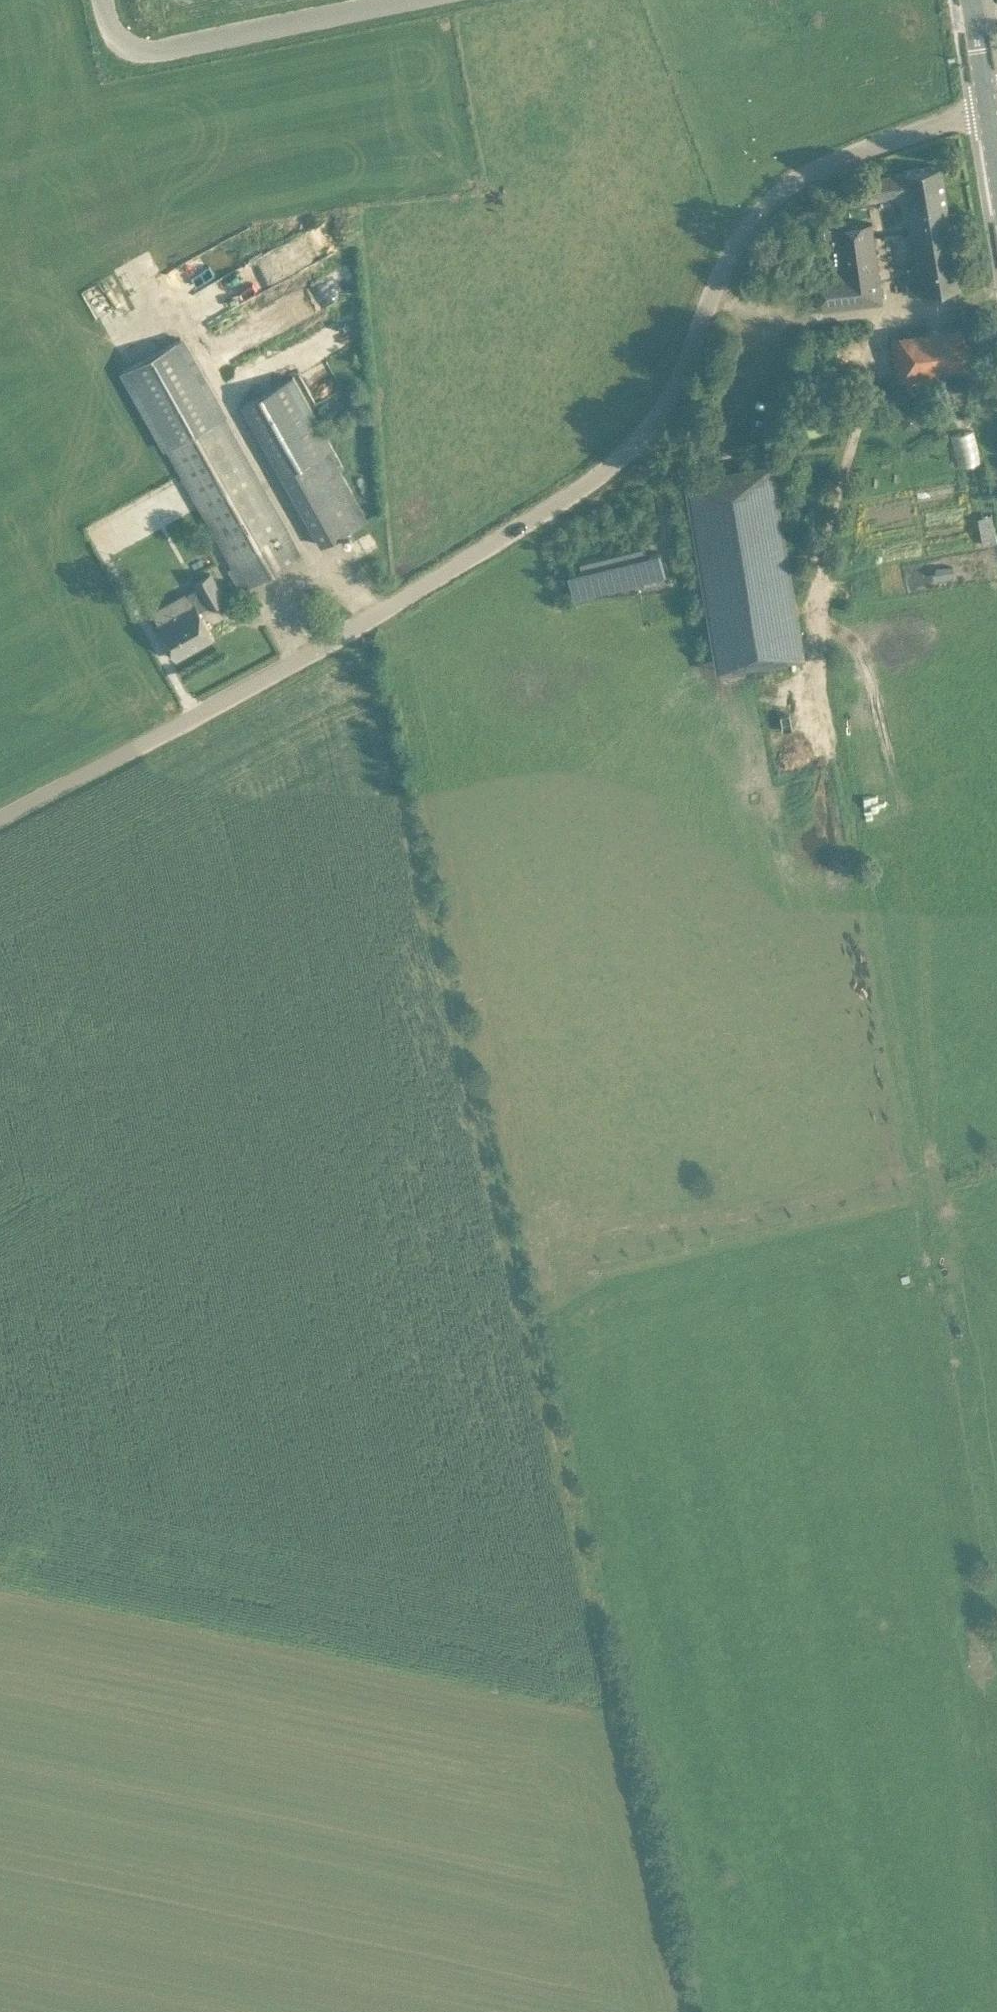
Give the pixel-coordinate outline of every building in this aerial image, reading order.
[(847,182),(839,184),(842,203),(850,202),(851,202),(870,199),(908,192),(920,264),(907,266),(912,294),(924,292),(941,290),(960,286),(944,186),(941,165),(904,171),(904,172),(847,181),(847,182)] [(841,270),(818,273),(823,309),(872,303),(870,284),(880,283),(872,222),(835,227),(837,240),(828,242),(826,228),(825,228),(830,267),(840,266),(841,270)] [(967,324),(947,327),(892,335),(898,383),(954,375),(974,372),(967,324)] [(164,449),(167,447),(245,586),(301,555),(223,416),(227,413),(183,336),(120,372),(164,449)] [(294,376),(243,405),(321,544),(367,518),(339,469),(345,466),(294,376)] [(960,466),(982,461),(975,431),(953,436),(960,466)] [(773,462),(685,476),(714,655),(802,640),(773,462)] [(582,571),(570,574),(575,595),(664,572),(659,551),(643,555),(641,556),(639,547),(582,561),(580,562),(582,571)] [(157,624),(174,654),(196,641),(198,645),(214,636),(199,610),(209,604),(210,606),(224,598),(210,573),(196,581),(199,587),(188,593),(194,603),(193,604),(186,591),(151,611),(159,623),(157,624)]
